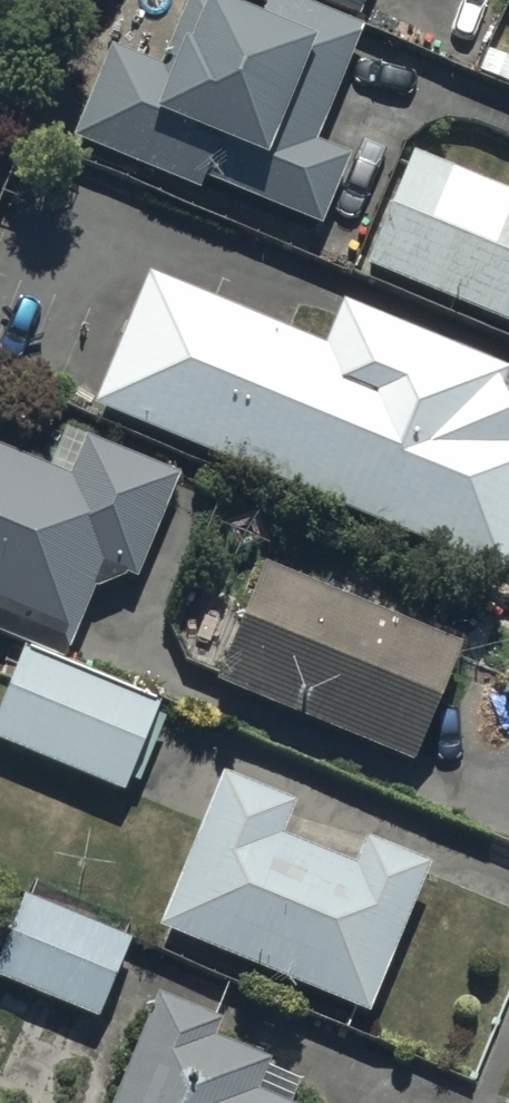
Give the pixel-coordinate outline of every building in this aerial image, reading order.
[(323,0),(176,0),(159,47),(163,49),(159,58),(108,39),(72,135),(199,184),(204,170),(321,215),(348,143),(317,131),(361,15),(323,0)] [(361,256),(508,315),(508,183),(408,140),(361,256)] [(89,394),(497,566),(508,536),(508,398),(500,379),(505,359),(341,290),(323,330),(147,257),(89,394)] [(0,438),(0,623),(61,648),(89,582),(124,566),(134,569),(176,465),(62,419),(46,459),(0,438)] [(260,559),(213,667),(414,749),(458,639),(260,559)] [(0,685),(0,734),(121,785),(159,697),(19,638),(0,685)] [(500,684),(508,688),(508,665),(500,684)] [(218,759),(155,914),(366,1003),(428,855),(362,827),(350,856),(283,828),(297,793),(218,759)] [(0,935),(0,969),(96,1011),(130,933),(24,886),(0,935)] [(151,984),(101,1102),(309,1102),(256,1081),(267,1053),(212,1031),(220,1013),(151,984)]
